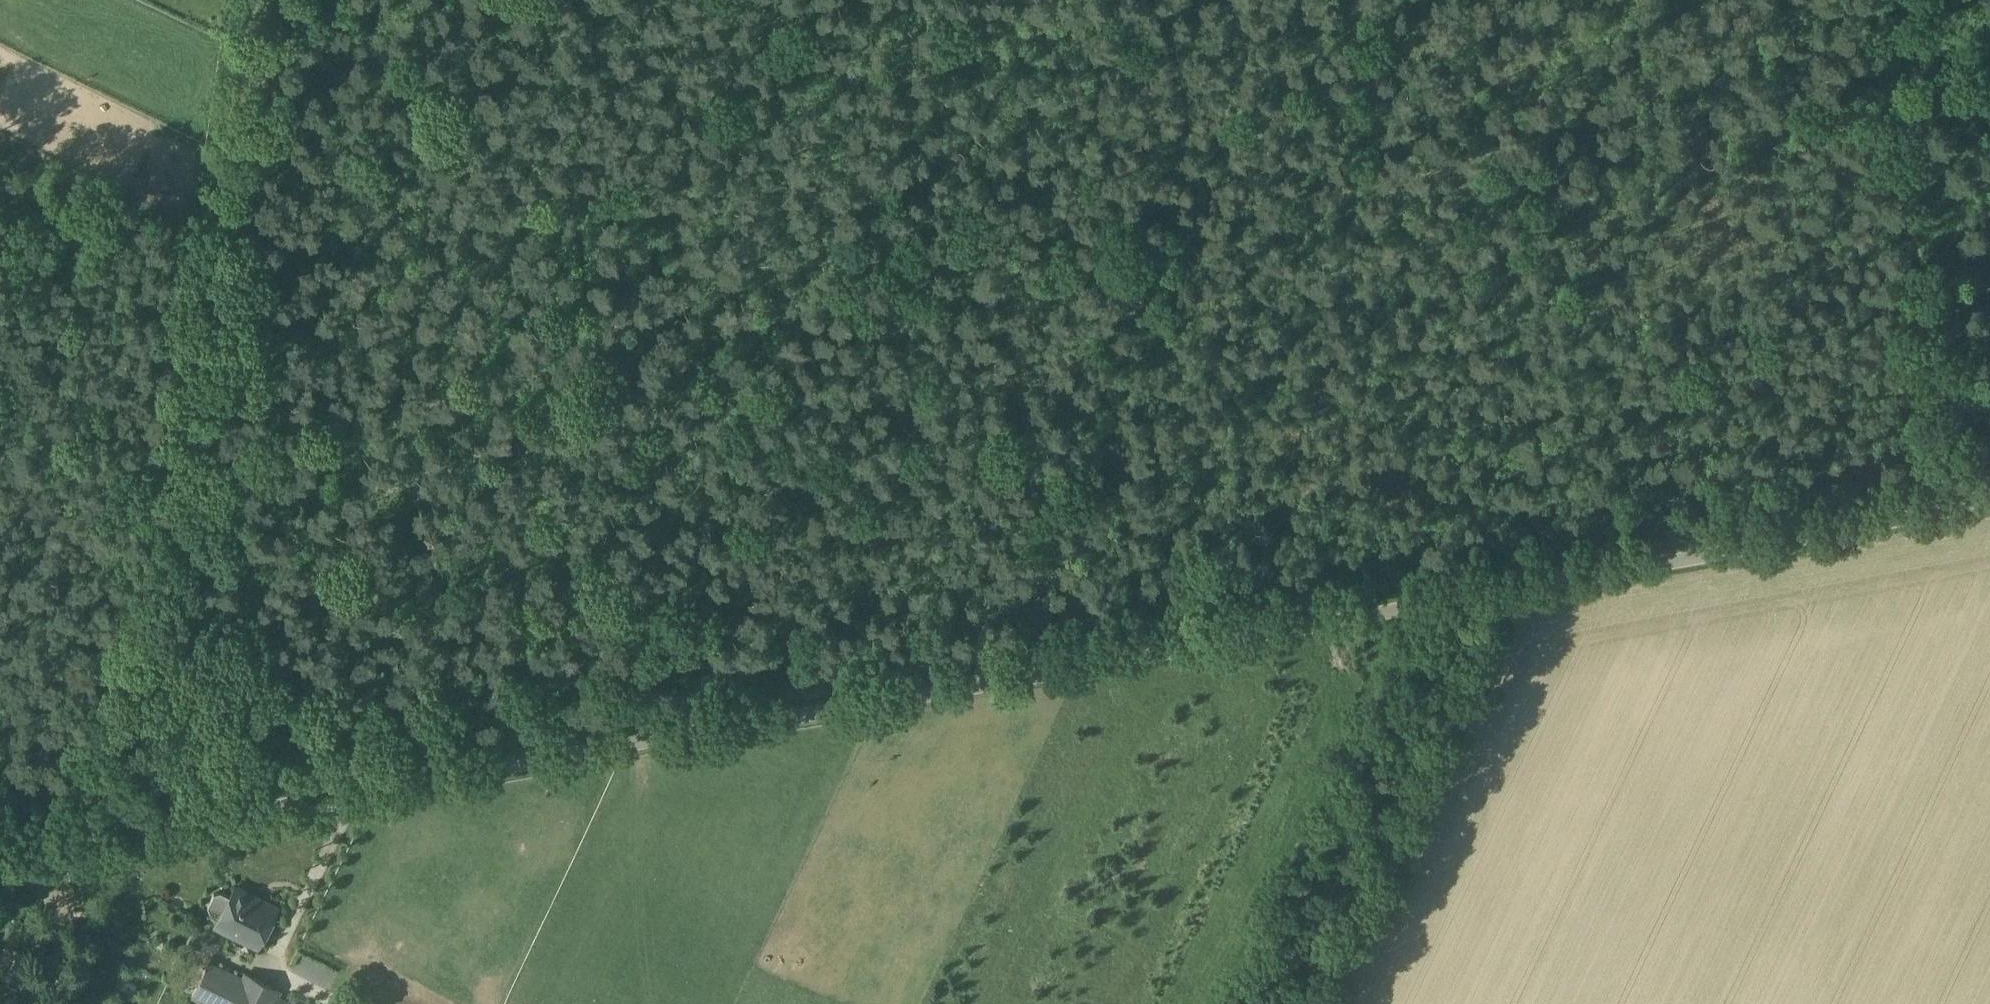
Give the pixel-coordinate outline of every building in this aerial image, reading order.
[(254,895),(235,886),(230,896),(220,891),(214,893),(208,906),(210,912),(218,917),(213,926),(256,949),(275,912),(252,900),(254,895)] [(277,996),(280,991),(245,973),(243,978),(209,962),(192,996),(207,1003),(293,1003),(277,996)]
